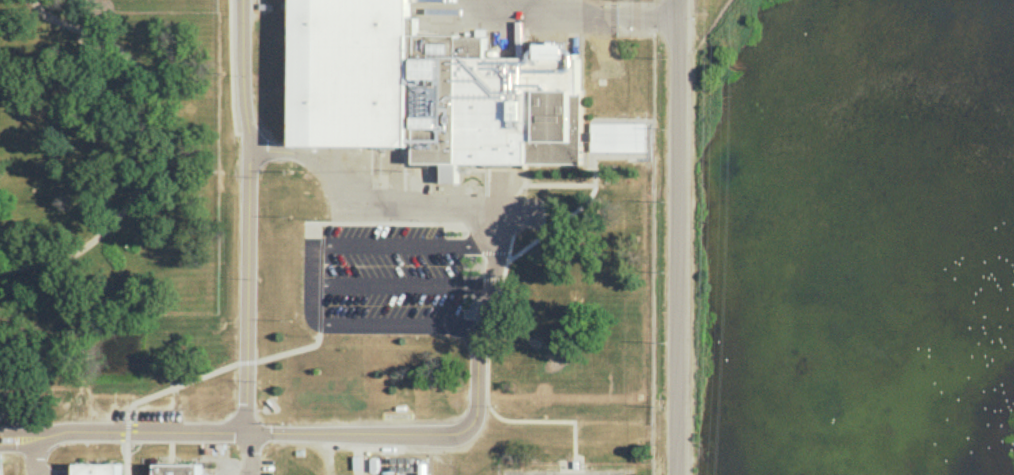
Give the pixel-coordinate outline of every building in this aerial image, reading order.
[(411,148),(411,165),(442,165),(442,183),(457,184),(457,164),(578,165),(578,140),(578,131),(578,60),(567,60),(567,44),(539,44),(539,59),(486,58),(486,38),(457,37),(457,34),(418,33),(418,15),(411,15),(411,0),(294,0),(293,148),(411,148)] [(592,151),(646,151),(646,122),(591,122),(591,131),(578,131),(578,140),(592,140),(592,151)] [(202,465),(152,465),(152,474),(202,474),(202,465)] [(121,467),(71,467),(71,474),(121,474),(121,467)]
